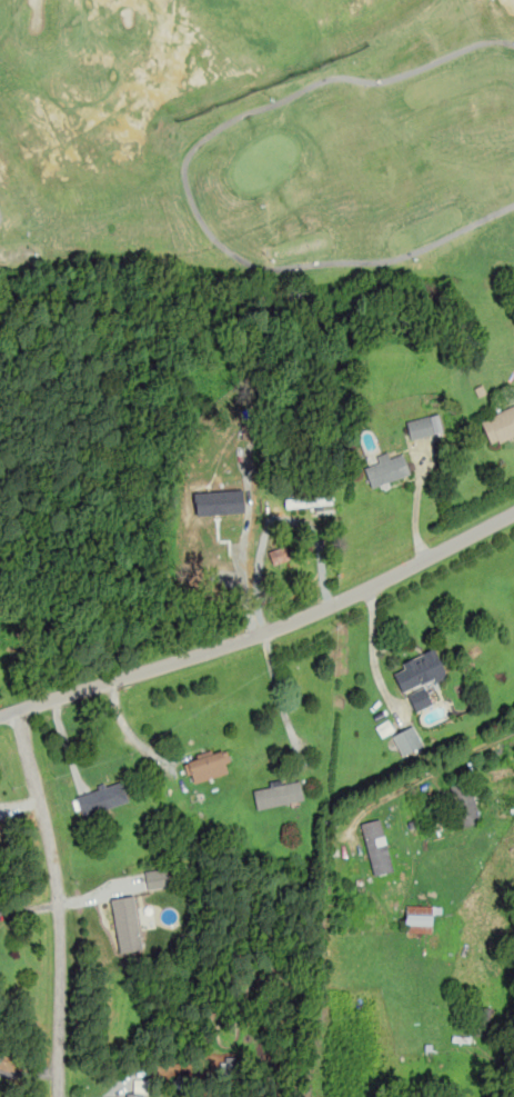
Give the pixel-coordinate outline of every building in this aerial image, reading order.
[(513,436),(513,404),(480,418),(491,446),(513,436)] [(410,439),(433,435),(430,415),(406,419),(410,439)] [(362,465),(371,481),(383,476),(390,488),(412,477),(395,447),(362,465)] [(286,506),(331,506),(331,487),(286,487),(286,506)] [(244,490),(195,492),(196,515),(244,513),(244,490)] [(272,561),(288,561),(288,547),(272,547),(272,561)] [(392,668),(412,712),(433,704),(425,687),(447,676),(435,648),(392,668)] [(401,757),(423,748),(407,712),(391,720),(396,732),(391,735),(401,757)] [(191,786),(233,771),(223,745),(182,759),(191,786)] [(449,778),(458,827),(480,821),(470,774),(449,778)] [(83,817),(129,800),(121,778),(75,795),(83,817)] [(256,809),(304,799),(300,778),(252,788),(256,809)] [(381,818),(361,822),(373,875),(393,870),(381,818)] [(170,885),(165,866),(144,871),(148,889),(170,885)] [(111,898),(119,956),(143,953),(134,895),(111,898)] [(432,931),(432,906),(405,906),(405,931),(432,931)] [(471,1034),(487,1037),(491,1009),(475,1006),(471,1034)]
